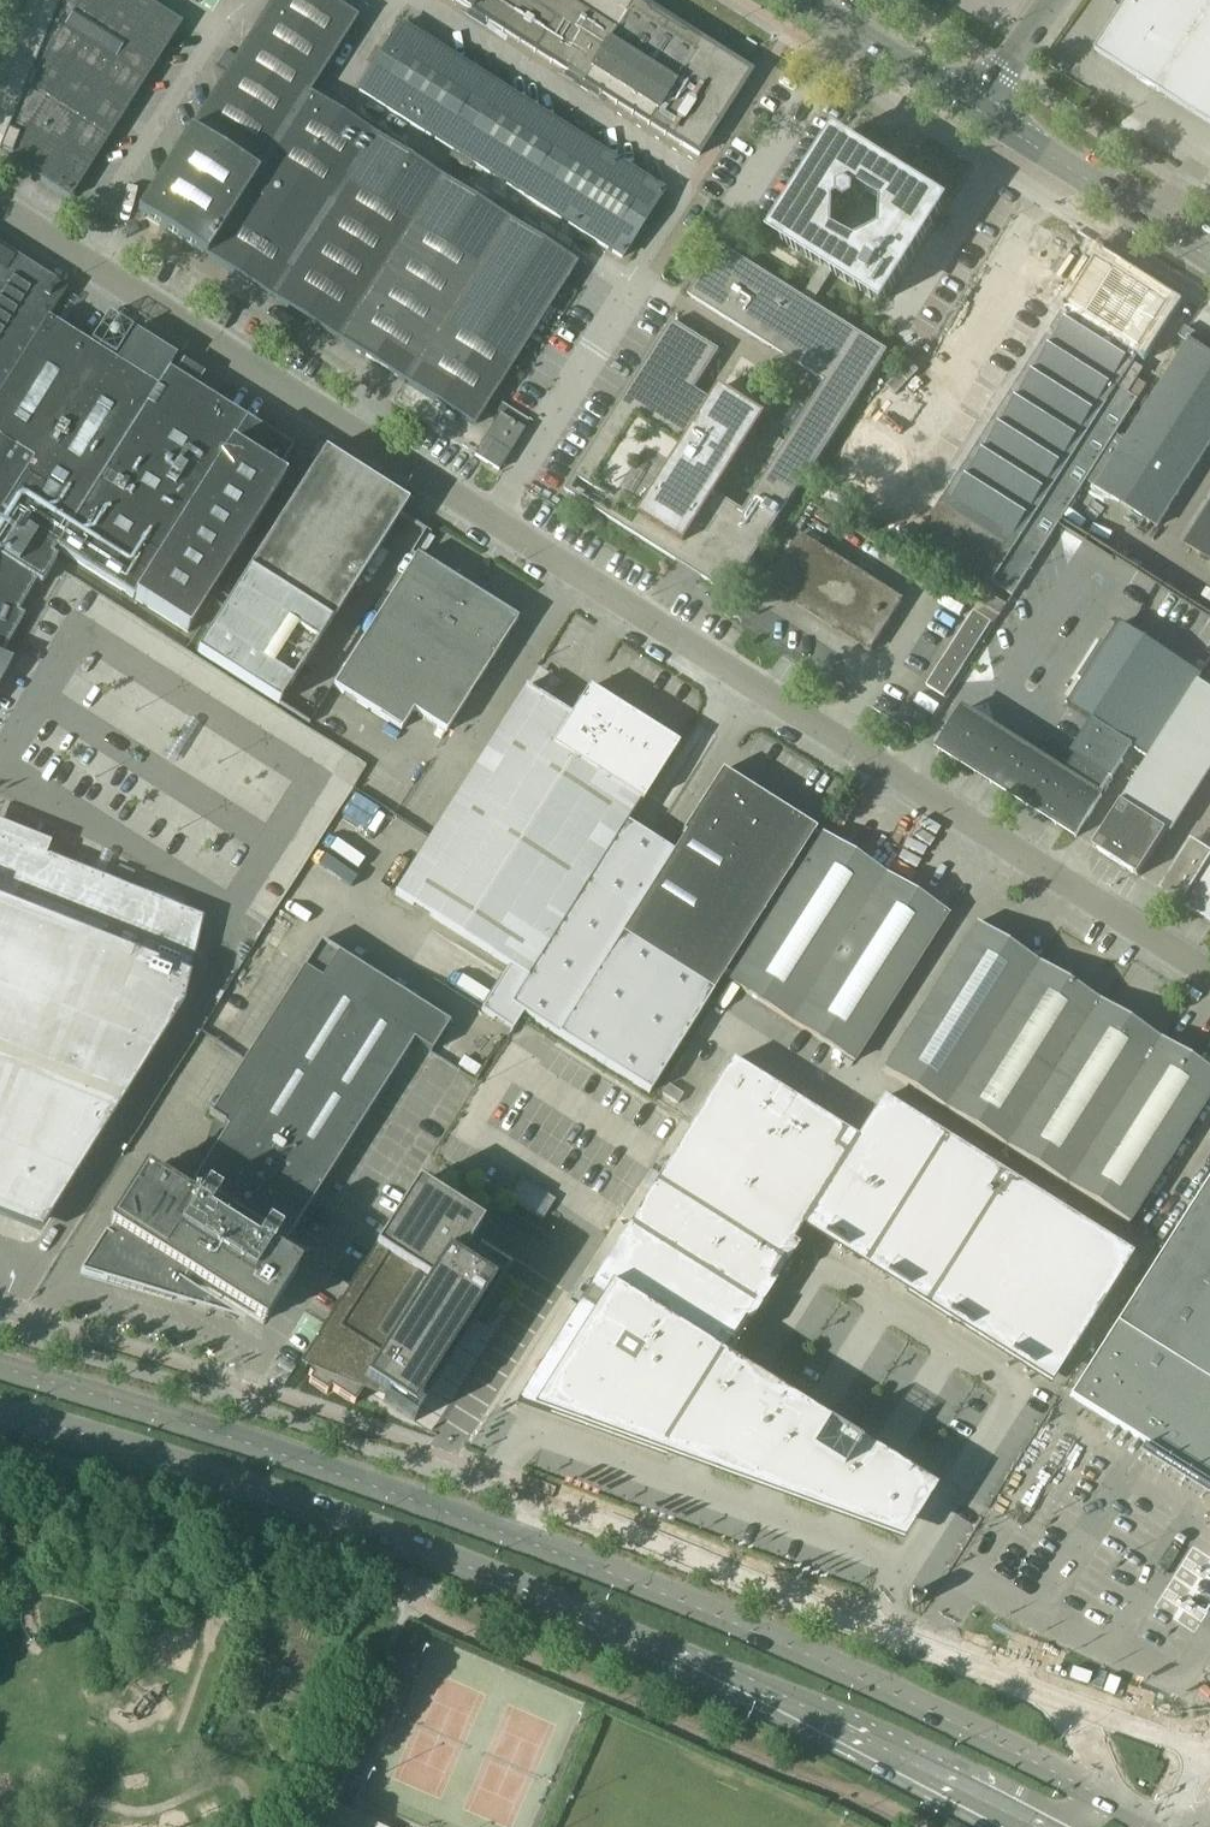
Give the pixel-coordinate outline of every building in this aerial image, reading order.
[(71,199),(183,24),(146,0),(29,0),(0,73),(0,154),(71,199)] [(137,213),(475,427),(578,264),(310,94),(358,19),(329,0),(272,0),(137,213)] [(699,155),(751,73),(638,0),(456,0),(699,155)] [(1096,52),(1209,125),(1209,0),(1129,0),(1096,52)] [(622,258),(664,192),(402,25),(360,91),(622,258)] [(216,65),(225,71),(234,56),(225,51),(216,65)] [(905,179),(909,173),(881,155),(877,162),(837,136),(774,235),(825,267),(833,272),(882,303),(944,204),(905,179)] [(47,318),(66,289),(56,283),(57,282),(0,246),(0,395),(47,318)] [(674,321),(565,490),(731,596),(809,472),(811,474),(889,353),(813,305),(833,272),(825,267),(804,299),(722,246),(690,296),(826,383),(743,512),(716,495),(750,442),(766,417),(722,388),(709,407),(692,396),(720,351),(674,321)] [(1130,394),(1138,380),(1144,371),(1133,364),(1142,351),(1141,350),(1163,317),(1169,306),(1097,260),(1069,304),(1068,304),(1064,310),(985,436),(891,376),(827,478),(977,573),(1014,596),(1140,400),(1130,394)] [(14,658),(4,652),(25,615),(18,611),(36,580),(42,584),(57,557),(52,554),(55,548),(187,632),(284,479),(276,474),(292,448),(168,370),(176,357),(135,331),(116,362),(47,318),(0,395),(0,683),(14,658)] [(1209,447),(1209,355),(1191,343),(1100,488),(1160,526),(1209,447)] [(1138,380),(1130,394),(1140,400),(1149,387),(1138,380)] [(475,456),(499,471),(524,430),(500,415),(475,456)] [(325,451),(319,461),(250,568),(333,621),(408,504),(325,451)] [(1188,544),(1209,558),(1209,509),(1188,544)] [(871,650),(902,602),(801,538),(770,586),(871,650)] [(333,687),(334,687),(402,730),(413,712),(446,733),(518,620),(416,555),(333,687)] [(250,568),(250,569),(197,652),(280,705),(333,621),(250,568)] [(927,686),(945,697),(993,623),(975,611),(927,686)] [(966,709),(939,750),(941,751),(942,750),(960,761),(959,763),(960,763),(961,762),(963,764),(976,772),(975,773),(976,774),(977,772),(992,782),(991,783),(992,784),(993,783),(1004,790),(1008,792),(1008,793),(1009,794),(1010,793),(1025,802),(1024,804),(1025,805),(1026,803),(1041,813),(1040,814),(1041,815),(1042,814),(1057,823),(1056,824),(1058,825),(1058,824),(1065,828),(1076,835),(1076,837),(1077,837),(1103,796),(1101,795),(1111,779),(1113,780),(1114,779),(1113,778),(1122,763),(1124,764),(1124,763),(1123,762),(1132,747),(1149,758),(1203,675),(1121,623),(1068,705),(1092,720),(1072,753),(1077,756),(1066,773),(1017,742),(1002,733),(966,709)] [(1123,802),(1163,828),(1209,754),(1209,689),(1199,682),(1123,802)] [(526,689),(395,894),(492,955),(492,956),(510,967),(482,1011),(513,1031),(524,1014),(650,1094),(713,993),(622,935),(674,853),(626,823),(639,802),(642,804),(679,745),(589,688),(571,717),(526,689)] [(725,974),(732,979),(822,836),(821,838),(815,834),(816,831),(722,771),(683,834),(685,835),(622,935),(713,993),(725,974)] [(1123,802),(1094,848),(1139,876),(1168,831),(1163,828),(1123,802)] [(40,1236),(51,1218),(52,1218),(184,1007),(197,953),(205,917),(32,848),(0,835),(0,1220),(40,1236)] [(822,836),(732,979),(729,982),(855,1062),(948,916),(822,836)] [(1194,842),(1165,889),(1163,888),(1162,890),(1209,920),(1209,852),(1194,842)] [(135,872),(120,866),(116,876),(131,882),(135,872)] [(976,923),(884,1068),(946,1107),(1038,962),(976,923)] [(104,1231),(80,1270),(171,1303),(188,1276),(263,1324),(299,1268),(271,1251),(280,1237),(287,1241),(414,1041),(432,1052),(450,1024),(321,942),(245,1061),(263,1073),(194,1182),(206,1190),(198,1204),(146,1171),(110,1227),(107,1232),(104,1231)] [(1038,962),(946,1107),(1007,1145),(1099,1000),(1038,962)] [(1099,1000),(1007,1145),(1068,1184),(1160,1039),(1099,1000)] [(1068,1184),(1129,1223),(1209,1096),(1209,1071),(1160,1039),(1068,1184)] [(804,1221),(856,1139),(732,1060),(641,1205),(767,1284),(770,1285),(784,1263),(787,1265),(799,1246),(793,1243),(801,1231),(802,1229),(808,1233),(812,1226),(804,1221)] [(677,1104),(684,1094),(669,1085),(662,1095),(677,1104)] [(882,1098),(856,1139),(804,1221),(812,1226),(825,1235),(823,1237),(846,1251),(848,1249),(867,1261),(945,1137),(882,1098)] [(1007,1177),(945,1137),(867,1261),(887,1274),(886,1276),(908,1290),(910,1288),(930,1300),(1007,1177)] [(1209,1484),(1209,1175),(1070,1396),(1209,1484)] [(1007,1177),(930,1300),(950,1313),(948,1315),(971,1330),(972,1327),(992,1339),(1070,1216),(1007,1177)] [(509,1199),(542,1220),(556,1200),(522,1178),(509,1199)] [(483,1225),(418,1184),(375,1250),(385,1256),(310,1375),(313,1377),(310,1382),(327,1393),(330,1388),(354,1404),(367,1384),(387,1396),(383,1402),(415,1422),(509,1274),(468,1248),(483,1225)] [(641,1205),(596,1277),(722,1356),(729,1345),(732,1346),(745,1324),(743,1323),(767,1284),(641,1205)] [(1133,1256),(1070,1216),(992,1339),(1012,1352),(1010,1355),(1033,1369),(1034,1366),(1047,1374),(1060,1353),(1068,1358),(1133,1256)] [(925,1507),(936,1491),(722,1356),(596,1277),(520,1398),(899,1535),(919,1503),(925,1507)] [(347,1775),(348,1775),(360,1781),(367,1764),(354,1759),(347,1775)] [(336,1804),(326,1826),(374,1826),(377,1822),(351,1810),(362,1786),(345,1780),(335,1803),(336,1804)]
